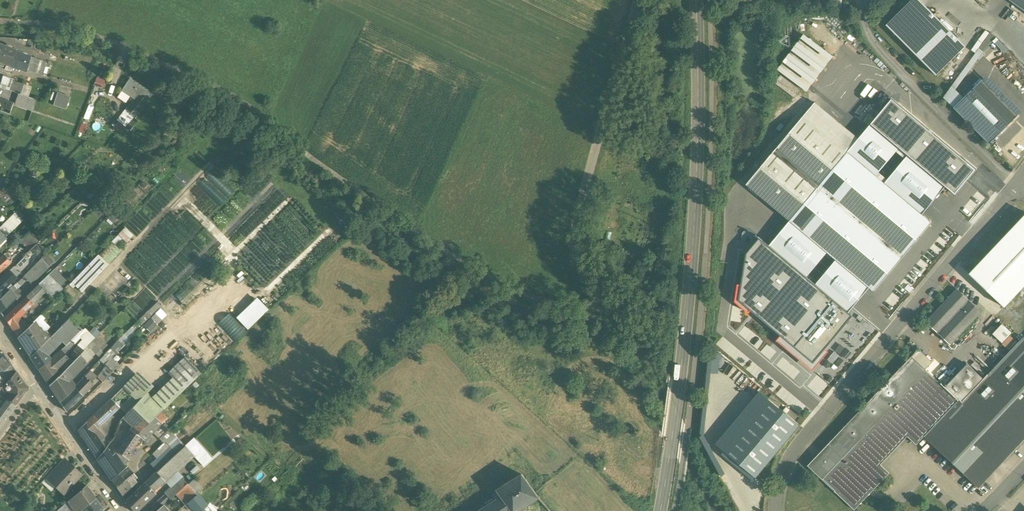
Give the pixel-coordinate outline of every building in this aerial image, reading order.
[(934,76),(965,45),(919,0),(912,0),(885,27),(934,76)] [(1023,11),(1023,0),(1009,0),(1023,11)] [(978,48),(982,52),(996,38),(990,32),(978,48)] [(777,71),(807,92),(832,56),(803,35),(777,71)] [(0,44),(0,63),(6,65),(9,66),(15,51),(0,44)] [(30,57),(15,51),(9,66),(17,70),(26,72),(29,62),(30,57)] [(38,65),(35,74),(43,76),(46,63),(39,60),(38,65)] [(38,65),(29,62),(26,72),(35,74),(38,65)] [(777,84),(795,98),(802,90),(783,75),(777,84)] [(2,76),(0,85),(0,88),(19,94),(21,95),(24,85),(13,81),(13,79),(2,76)] [(129,79),(121,91),(135,100),(143,91),(150,96),(153,93),(129,79)] [(981,80),(953,108),(988,144),(1017,116),(981,80)] [(150,96),(143,91),(135,100),(133,103),(135,104),(142,107),(150,96)] [(70,97),(58,93),(53,105),(66,110),(70,97)] [(21,95),(19,94),(15,104),(32,110),(35,99),(21,95)] [(870,125),(945,186),(955,194),(975,169),(891,99),(870,125)] [(9,115),(13,105),(0,100),(0,111),(9,115)] [(858,139),(814,103),(803,116),(846,153),(858,139)] [(142,107),(135,104),(131,111),(136,115),(142,107)] [(803,116),(746,184),(790,221),(846,153),(803,116)] [(936,197),(945,186),(870,125),(862,135),(858,139),(847,153),(921,214),(936,197)] [(921,214),(846,153),(790,221),(874,291),(931,222),(921,214)] [(963,199),(970,205),(978,196),(971,190),(963,199)] [(1004,307),(1023,287),(1023,217),(969,273),(1004,307)] [(769,246),(848,312),(858,301),(869,288),(789,222),(779,234),(769,246)] [(124,227),(117,234),(126,242),(133,235),(124,227)] [(29,232),(20,240),(30,250),(39,242),(29,232)] [(852,315),(848,312),(769,246),(759,238),(746,254),(741,285),(738,300),(780,336),(777,340),(812,370),(828,351),(825,348),(852,315)] [(111,243),(99,256),(108,264),(120,251),(111,243)] [(38,245),(33,251),(39,255),(43,249),(38,245)] [(0,259),(0,268),(1,270),(10,262),(4,255),(0,259)] [(99,256),(97,255),(88,265),(97,274),(107,264),(99,256)] [(10,271),(16,277),(28,265),(29,259),(26,256),(10,271)] [(42,259),(23,277),(35,288),(49,275),(53,271),(42,259)] [(88,265),(71,283),(73,285),(81,291),(97,274),(88,265)] [(7,292),(1,289),(3,287),(4,288),(16,277),(10,271),(0,280),(0,299),(7,292)] [(45,291),(54,301),(64,290),(49,275),(39,284),(45,291)] [(39,284),(31,292),(38,299),(45,291),(39,284)] [(904,289),(910,294),(914,289),(908,285),(904,289)] [(981,312),(956,289),(925,322),(950,345),(981,312)] [(0,299),(0,312),(1,312),(13,300),(7,292),(0,299)] [(27,298),(5,318),(10,325),(17,319),(38,299),(31,292),(26,297),(27,298)] [(257,299),(236,318),(247,330),(269,310),(257,299)] [(228,316),(219,324),(235,342),(245,333),(228,316)] [(51,329),(39,317),(34,322),(45,334),(47,331),(48,332),(51,329)] [(57,331),(53,335),(57,343),(60,340),(63,342),(77,326),(70,318),(57,331)] [(45,334),(34,322),(27,328),(18,337),(31,357),(40,347),(47,340),(52,336),(48,332),(47,331),(45,334)] [(23,323),(14,331),(18,337),(27,328),(23,323)] [(1011,333),(1001,324),(993,333),(1003,342),(1011,333)] [(98,337),(102,333),(96,327),(92,331),(98,337)] [(52,336),(47,340),(52,348),(57,343),(53,335),(52,336)] [(1023,337),(983,379),(962,402),(959,400),(958,401),(958,400),(924,436),(979,488),(1023,440),(1023,337)] [(47,340),(40,347),(31,357),(39,370),(50,360),(45,355),(52,348),(47,340)] [(84,341),(79,346),(84,350),(88,345),(84,341)] [(79,346),(72,355),(76,359),(80,355),(84,350),(79,346)] [(91,362),(98,354),(90,347),(82,355),(91,362)] [(112,348),(99,360),(103,363),(115,351),(112,348)] [(932,362),(918,349),(911,356),(925,370),(932,362)] [(55,356),(50,360),(58,369),(69,359),(62,351),(55,356)] [(2,388),(16,372),(4,355),(0,359),(0,390),(2,388)] [(76,359),(65,370),(72,377),(87,361),(80,355),(76,359)] [(925,370),(911,356),(808,466),(834,491),(855,469),(860,474),(874,459),(880,465),(907,436),(916,444),(924,436),(958,400),(944,388),(925,370)] [(173,378),(152,398),(157,403),(163,409),(188,386),(201,374),(184,357),(168,373),(173,378)] [(50,360),(39,370),(46,381),(58,369),(50,360)] [(967,364),(944,388),(958,400),(958,401),(959,400),(962,402),(983,379),(967,364)] [(95,366),(90,371),(95,375),(99,370),(95,366)] [(107,366),(98,378),(103,382),(113,372),(107,366)] [(72,377),(65,370),(50,386),(60,402),(75,388),(70,383),(68,381),(72,377)] [(95,375),(90,371),(86,376),(91,382),(96,376),(95,375)] [(16,372),(2,388),(8,397),(6,400),(7,401),(14,406),(26,391),(26,385),(16,372)] [(137,372),(123,387),(138,402),(147,393),(153,387),(137,372)] [(86,376),(75,388),(83,396),(93,385),(91,382),(86,376)] [(75,388),(60,402),(66,411),(83,396),(75,388)] [(756,477),(799,425),(759,392),(716,445),(756,477)] [(152,398),(147,393),(138,402),(149,412),(157,403),(152,398)] [(111,399),(92,418),(100,426),(120,408),(111,399)] [(14,406),(7,401),(0,410),(0,425),(14,406)] [(149,412),(138,402),(126,414),(132,418),(138,423),(143,429),(147,426),(155,417),(149,412)] [(157,403),(149,412),(155,417),(163,409),(157,403)] [(126,414),(121,420),(128,424),(132,418),(126,414)] [(92,418),(78,430),(92,451),(101,443),(96,436),(100,434),(97,429),(100,426),(92,418)] [(138,423),(118,452),(128,460),(137,444),(140,438),(137,435),(143,429),(138,423)] [(143,429),(137,435),(140,438),(143,440),(152,431),(147,426),(143,429)] [(710,435),(702,438),(720,478),(727,475),(710,435)] [(174,436),(166,443),(173,450),(182,443),(174,436)] [(101,443),(92,451),(98,459),(106,448),(101,443)] [(152,455),(157,459),(151,464),(154,468),(173,450),(166,443),(152,455)] [(98,459),(97,459),(102,467),(115,454),(106,448),(98,459)] [(115,454),(102,467),(111,480),(124,468),(115,454)] [(855,469),(834,491),(854,510),(889,473),(880,465),(874,459),(860,474),(855,469)] [(63,460),(49,475),(53,479),(67,464),(63,460)] [(168,461),(156,472),(164,480),(176,469),(168,461)] [(67,464),(53,479),(58,483),(56,486),(63,492),(72,483),(73,484),(81,476),(67,464)] [(137,478),(127,467),(119,474),(129,485),(137,478)] [(156,472),(145,483),(153,491),(164,480),(156,472)] [(129,485),(119,474),(112,481),(122,496),(131,488),(129,485)] [(498,490),(502,497),(480,510),(519,510),(538,498),(523,474),(498,490)] [(181,477),(164,493),(165,494),(170,499),(187,484),(181,477)] [(145,483),(136,491),(146,502),(155,494),(153,491),(145,483)] [(187,484),(170,499),(175,505),(181,499),(186,505),(188,503),(197,495),(187,484)] [(68,502),(75,510),(81,510),(82,510),(96,499),(86,486),(68,502)] [(136,491),(126,501),(133,510),(136,510),(146,502),(136,491)] [(151,507),(155,510),(157,510),(163,506),(170,499),(165,494),(151,507)] [(197,495),(188,503),(195,510),(200,510),(207,505),(197,495)] [(82,510),(83,510),(101,510),(103,509),(96,499),(82,510)]
